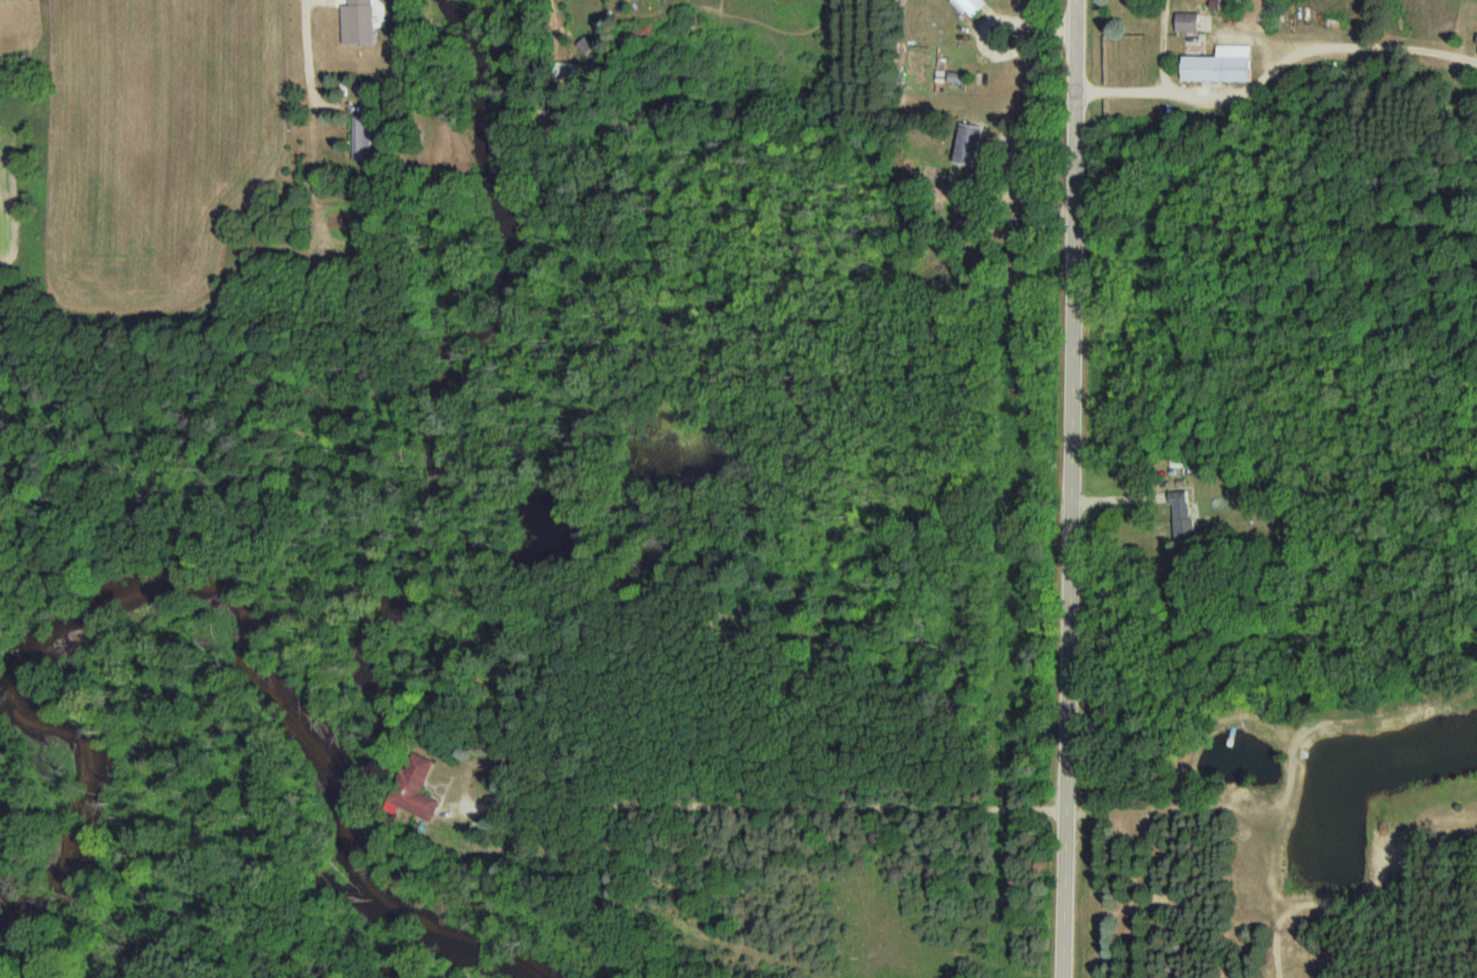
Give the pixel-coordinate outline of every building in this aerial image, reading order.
[(381,18),(348,0),(336,0),(335,4),(377,26),(381,18)] [(968,19),(986,6),(982,0),(954,0),(968,19)] [(1199,13),(1177,13),(1177,32),(1199,32),(1199,13)] [(1183,81),(1251,81),(1251,45),(1217,45),(1217,57),(1183,57),(1183,81)] [(949,81),(965,83),(966,75),(950,73),(949,81)] [(354,162),(365,162),(365,152),(373,152),(373,121),(354,121),(354,162)] [(954,166),(976,170),(984,127),(961,123),(954,166)] [(1176,539),(1194,537),(1189,490),(1171,492),(1176,539)] [(434,761),(424,784),(425,785),(421,793),(440,800),(431,821),(412,813),(413,811),(388,800),(402,766),(406,768),(412,752),(434,761)]
